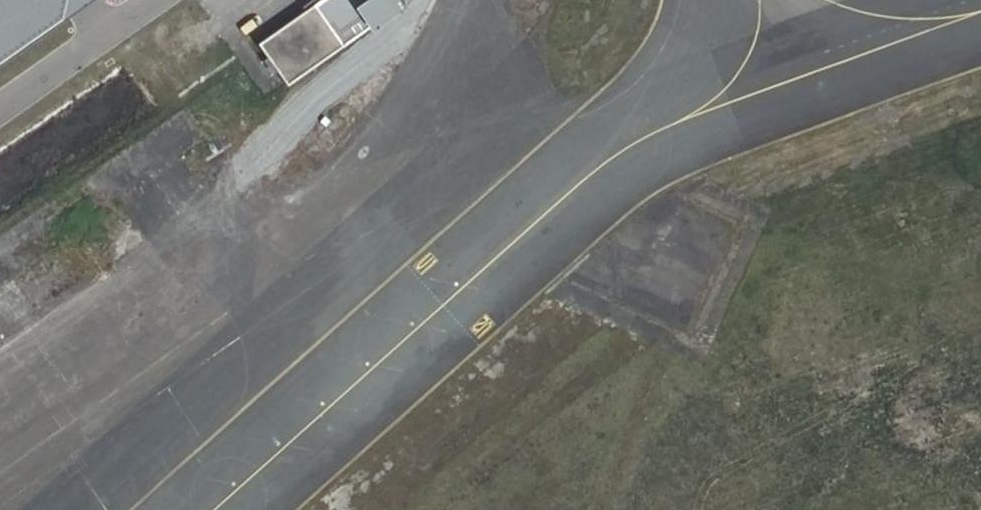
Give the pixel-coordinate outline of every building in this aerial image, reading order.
[(98,0),(0,0),(0,68),(98,0)] [(403,11),(395,0),(321,0),(255,45),(286,91),(403,11)]
